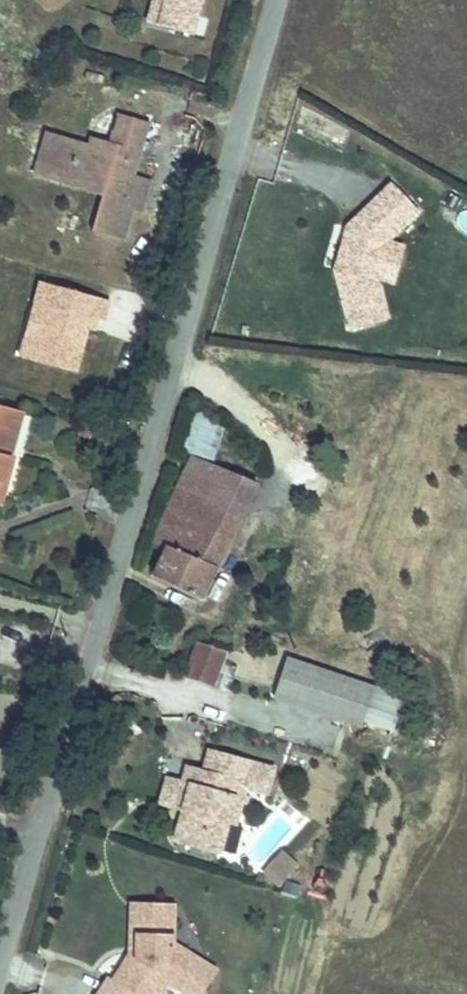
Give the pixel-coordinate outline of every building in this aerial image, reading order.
[(204,0),(155,0),(148,24),(194,37),(204,0)] [(302,111),(295,135),(344,149),(351,126),(302,111)] [(42,135),(33,162),(53,168),(48,180),(68,186),(72,175),(104,184),(89,235),(111,242),(122,211),(137,215),(145,192),(129,186),(148,122),(119,114),(107,153),(42,135)] [(384,244),(385,239),(414,212),(388,184),(343,228),(339,240),(346,242),(340,260),(334,259),(330,271),(346,330),(382,321),(372,283),(374,278),(384,244)] [(388,283),(399,248),(384,244),(374,278),(388,283)] [(39,282),(17,356),(75,372),(90,319),(102,323),(109,301),(39,282)] [(0,505),(25,411),(0,404),(0,505)] [(216,462),(226,423),(194,415),(185,455),(216,462)] [(190,456),(174,491),(236,520),(246,501),(219,488),(226,472),(190,456)] [(254,484),(226,472),(219,488),(246,501),(254,484)] [(236,520),(174,491),(149,544),(165,551),(152,579),(198,602),(236,520)] [(194,644),(182,677),(212,686),(224,654),(194,644)] [(356,724),(368,684),(282,657),(269,697),(356,724)] [(195,784),(186,809),(175,841),(218,855),(228,825),(235,826),(246,792),(268,799),(276,773),(215,752),(208,772),(203,786),(195,784)] [(175,805),(186,809),(195,784),(203,786),(208,772),(188,766),(175,805)] [(279,884),(296,865),(277,849),(261,868),(279,884)] [(166,940),(167,899),(143,898),(142,914),(125,913),(125,929),(131,929),(130,949),(127,954),(123,951),(107,976),(102,973),(88,993),(131,993),(132,993),(127,990),(143,966),(161,977),(175,986),(193,958),(166,940)] [(142,914),(143,898),(126,898),(125,913),(142,914)] [(130,949),(131,929),(125,929),(123,951),(127,954),(130,949)] [(161,977),(143,966),(127,990),(132,993),(133,993),(151,993),(161,977)]
